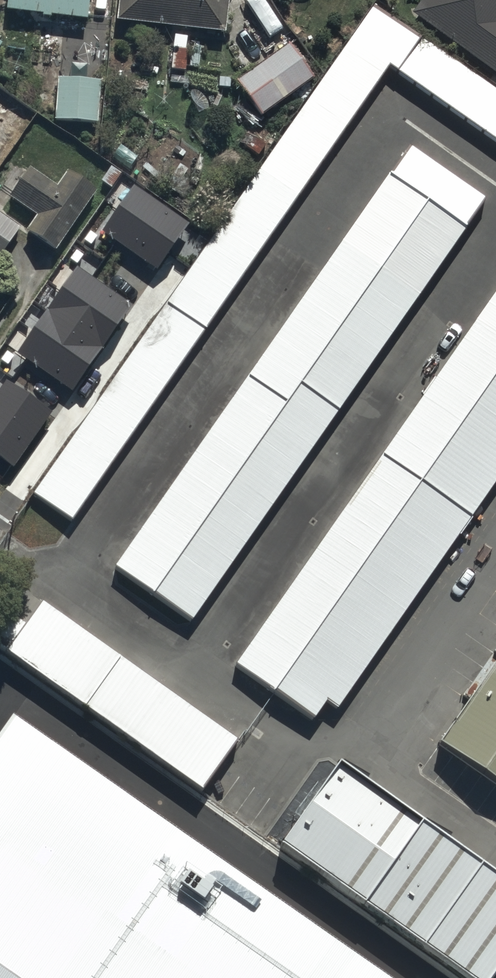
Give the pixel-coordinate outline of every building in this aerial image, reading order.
[(86,25),(89,0),(8,0),(7,15),(86,25)] [(226,40),(231,0),(121,0),(118,27),(226,40)] [(410,22),(495,82),(495,0),(425,0),(410,22)] [(414,40),(374,12),(31,498),(71,526),(392,71),(495,144),(495,98),(414,40)] [(288,49),(235,87),(261,122),(313,84),(288,49)] [(53,122),(98,128),(103,84),(59,79),(53,122)] [(112,568),(193,625),(490,205),(409,148),(112,568)] [(29,235),(58,256),(100,197),(70,176),(58,193),(29,173),(10,201),(38,221),(29,235)] [(136,193),(105,238),(162,278),(194,233),(136,193)] [(23,232),(0,216),(0,265),(23,232)] [(141,317),(77,273),(18,358),(81,402),(141,317)] [(236,666),(326,729),(495,487),(495,297),(236,666)] [(6,387),(0,395),(0,463),(17,474),(54,421),(6,387)] [(238,740),(44,605),(6,660),(200,795),(238,740)] [(449,744),(495,776),(495,676),(449,744)] [(0,752),(0,977),(379,977),(16,729),(0,752)] [(333,768),(281,842),(477,977),(495,977),(495,881),(333,768)]
